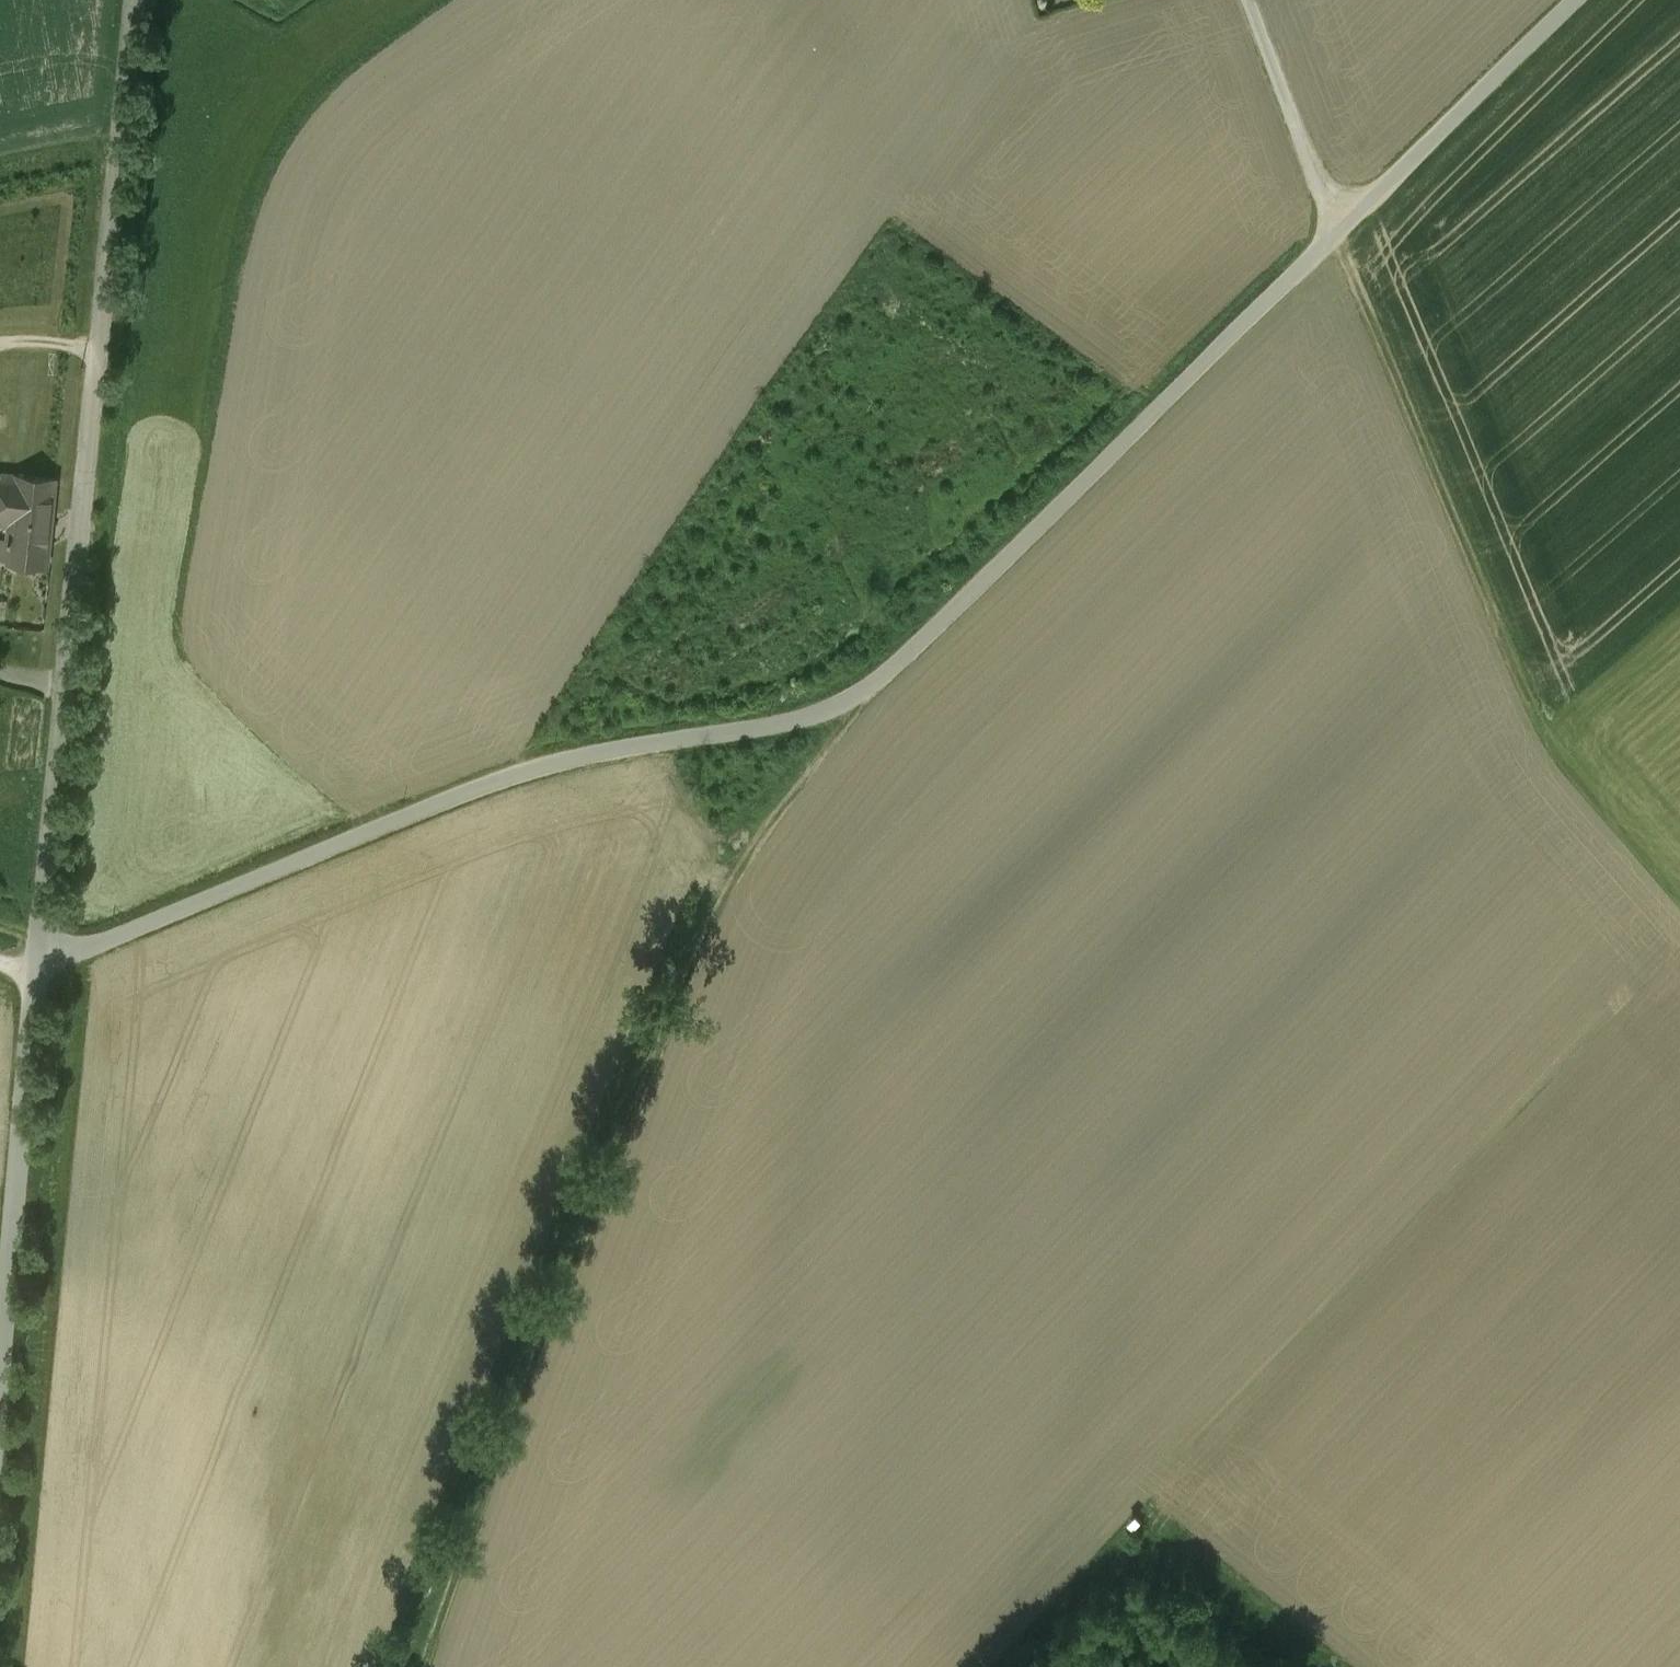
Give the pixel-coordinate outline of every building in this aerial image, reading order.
[(0,472),(0,519),(12,521),(12,538),(0,537),(0,555),(48,559),(56,477),(0,472)]
